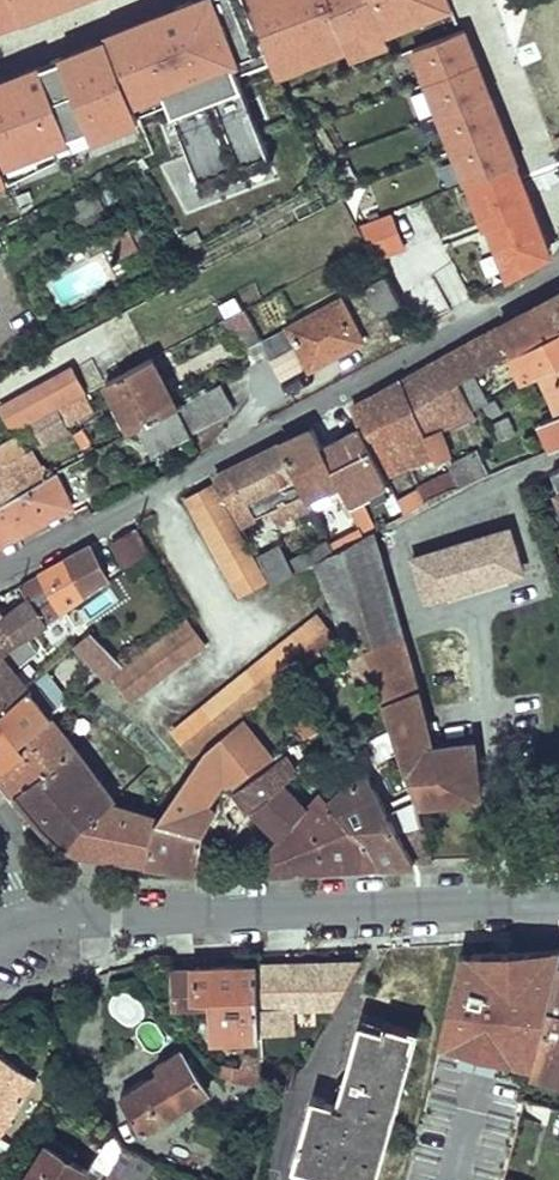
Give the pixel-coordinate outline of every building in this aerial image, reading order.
[(148,0),(0,0),(0,56),(148,0)] [(97,51),(127,133),(260,77),(265,97),(338,69),(315,0),(229,0),(97,51)] [(343,78),(448,25),(437,0),(321,0),(343,78)] [(475,64),(462,31),(409,50),(421,84),(475,64)] [(0,98),(0,204),(132,153),(91,63),(0,98)] [(487,98),(475,64),(421,84),(436,117),(487,98)] [(498,124),(487,98),(436,117),(448,145),(498,124)] [(514,165),(498,124),(448,145),(464,187),(514,165)] [(391,212),(359,225),(374,261),(406,248),(391,212)] [(148,241),(138,222),(109,236),(119,255),(148,241)] [(456,265),(412,282),(426,317),(470,299),(456,265)] [(387,276),(366,288),(381,314),(402,302),(387,276)] [(531,309),(543,338),(558,330),(558,295),(531,309)] [(341,300),(289,330),(299,347),(273,362),(284,381),(309,367),(312,371),(365,342),(341,300)] [(518,316),(501,326),(514,352),(543,338),(531,309),(518,316)] [(246,311),(226,322),(242,352),(263,341),(246,311)] [(467,344),(425,367),(450,422),(473,409),(459,382),(473,374),(512,353),(514,352),(501,326),(467,344)] [(263,344),(273,362),(299,347),(289,330),(263,344)] [(512,353),(524,381),(542,373),(558,365),(558,330),(543,338),(514,352),(512,353)] [(106,383),(131,429),(138,426),(171,409),(163,393),(168,391),(152,358),(106,383)] [(558,411),(558,365),(542,373),(558,411)] [(73,367),(1,406),(15,432),(32,423),(58,409),(85,394),(87,393),(73,367)] [(412,375),(402,380),(427,435),(440,427),(450,422),(425,367),(412,375)] [(487,402),(473,374),(459,382),(473,409),(487,402)] [(387,388),(376,395),(409,464),(433,453),(437,461),(450,455),(440,427),(427,435),(402,380),(387,388)] [(221,384),(176,407),(190,433),(235,408),(221,384)] [(163,393),(171,409),(176,407),(168,391),(163,393)] [(85,394),(58,409),(67,426),(94,411),(85,394)] [(363,402),(351,408),(361,428),(385,476),(409,464),(376,395),(363,402)] [(171,409),(138,426),(152,453),(190,433),(176,407),(171,409)] [(58,409),(32,423),(45,447),(71,433),(67,426),(58,409)] [(555,448),(558,446),(558,413),(542,421),(555,448)] [(297,436),(280,444),(307,498),(328,487),(335,501),(346,495),(322,448),(313,428),(297,436)] [(361,428),(322,448),(346,495),(349,503),(388,483),(385,476),(361,428)] [(0,443),(0,452),(12,469),(24,461),(10,438),(0,443)] [(250,460),(214,479),(240,526),(270,513),(287,551),(308,541),(301,528),(317,520),(307,498),(280,444),(250,460)] [(449,464),(460,486),(486,474),(488,473),(476,449),(450,461),(451,463),(449,464)] [(37,482),(24,461),(12,469),(0,452),(0,501),(37,482)] [(460,486),(449,464),(435,471),(439,480),(444,492),(452,489),(460,486)] [(22,531),(19,526),(30,520),(33,526),(72,505),(55,472),(37,482),(0,501),(0,543),(22,531)] [(439,480),(420,488),(426,501),(444,492),(439,480)] [(213,484),(186,498),(240,595),(267,580),(213,484)] [(420,488),(399,501),(407,514),(411,511),(411,510),(426,501),(420,488)] [(365,502),(352,508),(361,527),(364,536),(371,532),(378,529),(365,502)] [(19,526),(22,531),(33,526),(30,520),(19,526)] [(329,544),(333,552),(364,536),(361,527),(329,544)] [(510,528),(413,558),(426,599),(523,569),(510,528)] [(138,530),(112,544),(124,567),(150,553),(138,530)] [(333,552),(313,563),(331,607),(343,645),(346,654),(365,647),(402,636),(371,532),(364,536),(333,552)] [(327,540),(288,560),(295,572),(313,563),(333,552),(329,544),(327,540)] [(280,546),(258,557),(272,584),(295,572),(288,560),(280,546)] [(66,560),(85,596),(108,579),(90,547),(79,553),(66,560)] [(0,656),(4,653),(19,643),(45,628),(49,624),(48,623),(64,611),(85,596),(66,560),(42,573),(20,585),(28,598),(2,616),(0,613),(0,657),(0,656)] [(49,624),(45,628),(52,637),(72,622),(64,611),(48,623),(49,624)] [(205,705),(224,729),(338,637),(319,613),(205,705)] [(187,620),(113,675),(131,699),(205,645),(187,620)] [(91,630),(75,645),(107,678),(124,663),(91,630)] [(402,636),(365,647),(392,727),(414,793),(418,803),(481,797),(474,742),(433,746),(418,687),(417,688),(402,636)] [(29,690),(27,688),(0,656),(0,657),(0,711),(29,690)] [(27,688),(29,690),(51,718),(68,699),(45,671),(27,688)] [(25,749),(20,742),(51,718),(29,690),(0,711),(0,768),(25,749)] [(203,706),(174,730),(193,754),(222,730),(203,706)] [(14,794),(74,748),(56,725),(51,718),(20,742),(25,749),(0,768),(0,777),(5,783),(14,794)] [(198,796),(227,774),(234,782),(264,760),(271,756),(243,719),(235,726),(206,747),(182,782),(199,797),(198,796)] [(307,734),(296,742),(303,751),(313,745),(320,753),(338,738),(327,724),(308,735),(307,734)] [(74,748),(14,794),(32,817),(41,827),(65,849),(84,826),(109,804),(114,800),(74,748)] [(285,753),(236,789),(250,809),(254,806),(284,782),(298,771),(285,753)] [(354,779),(330,799),(370,844),(382,863),(404,862),(414,861),(433,860),(424,821),(422,822),(418,803),(414,793),(394,800),(396,805),(388,810),(366,769),(354,779)] [(330,799),(354,779),(346,770),(320,791),(330,799)] [(156,819),(146,861),(174,866),(198,870),(205,832),(206,806),(199,797),(182,782),(178,786),(156,817),(156,819)] [(284,782),(254,806),(282,836),(263,857),(264,870),(298,868),(323,867),(321,834),(303,811),(307,806),(284,782)] [(321,834),(323,867),(354,865),(382,863),(370,844),(330,799),(320,791),(307,806),(303,811),(321,834)] [(156,819),(156,817),(109,804),(84,826),(65,849),(114,857),(146,861),(156,819)] [(460,945),(401,1179),(491,1179),(557,937),(460,945)] [(362,962),(335,963),(336,972),(322,1001),(315,1007),(337,1007),(362,962)] [(303,966),(257,967),(260,1034),(292,1033),(292,1008),(315,1007),(322,1001),(336,972),(335,963),(303,964),(303,966)] [(257,967),(257,965),(220,966),(194,967),(194,969),(173,970),(174,998),(213,997),(215,1039),(260,1038),(260,1034),(257,967)] [(534,1063),(558,1069),(558,970),(534,1063)] [(416,1029),(363,1016),(338,1102),(314,1095),(294,1167),(341,1179),(374,1179),(416,1029)] [(157,1065),(161,1072),(122,1097),(144,1133),(209,1092),(183,1050),(157,1065)] [(246,1056),(243,1067),(261,1071),(260,1059),(246,1056)] [(36,1079),(0,1057),(0,1136),(36,1079)] [(243,1067),(222,1063),(220,1075),(233,1077),(232,1080),(259,1085),(261,1071),(243,1067)] [(534,1063),(531,1077),(558,1085),(558,1069),(534,1063)] [(93,1164),(107,1173),(123,1147),(114,1131),(93,1164)] [(25,1179),(82,1179),(89,1170),(48,1144),(25,1179)] [(103,1179),(126,1179),(128,1177),(140,1157),(142,1154),(123,1147),(107,1173),(103,1179)] [(132,1179),(144,1179),(153,1165),(140,1157),(128,1177),(132,1179)]
